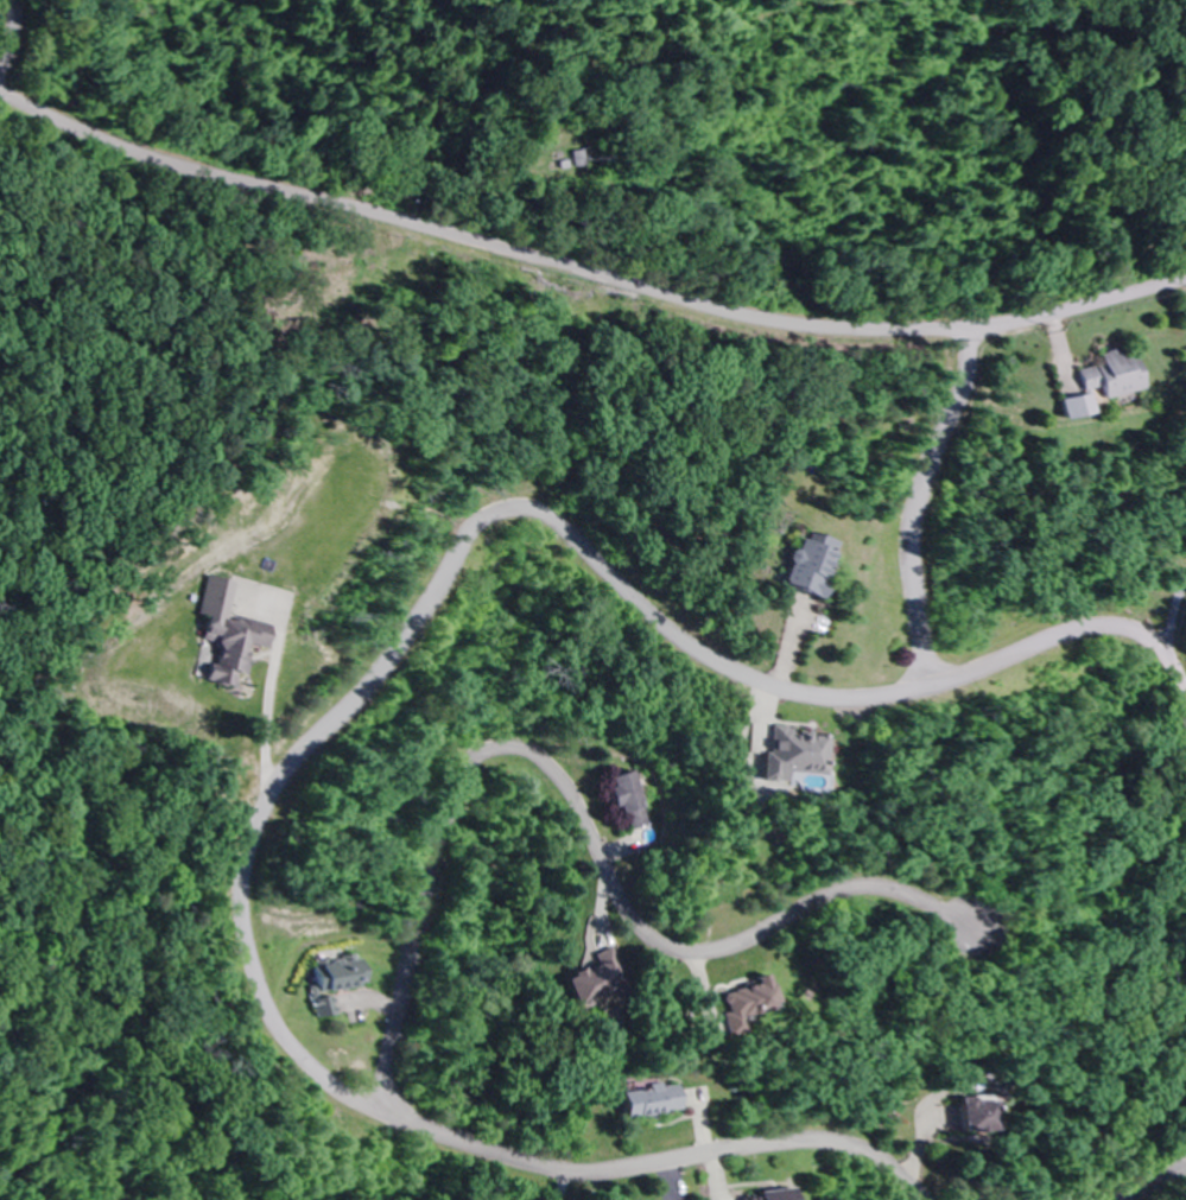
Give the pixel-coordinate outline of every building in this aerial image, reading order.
[(1148,390),(1140,345),(1105,352),(1107,364),(1080,369),(1084,391),(1105,387),(1107,398),(1148,390)] [(841,599),(855,550),(808,536),(794,586),(841,599)] [(250,673),(253,624),(203,621),(199,680),(239,683),(239,672),(250,673)] [(800,774),(833,776),(835,743),(778,740),(777,753),(767,753),(765,781),(799,783),(800,774)] [(613,777),(627,830),(644,826),(631,772),(613,777)] [(594,954),(604,981),(616,976),(606,950),(594,954)] [(368,978),(360,962),(337,974),(345,989),(368,978)] [(322,1016),(335,1016),(334,999),(321,1000),(322,1016)] [(625,1119),(692,1110),(688,1079),(621,1088),(625,1119)] [(963,1132),(1003,1132),(1003,1096),(963,1096),(963,1132)] [(747,1199),(807,1199),(806,1190),(746,1193),(747,1199)]
